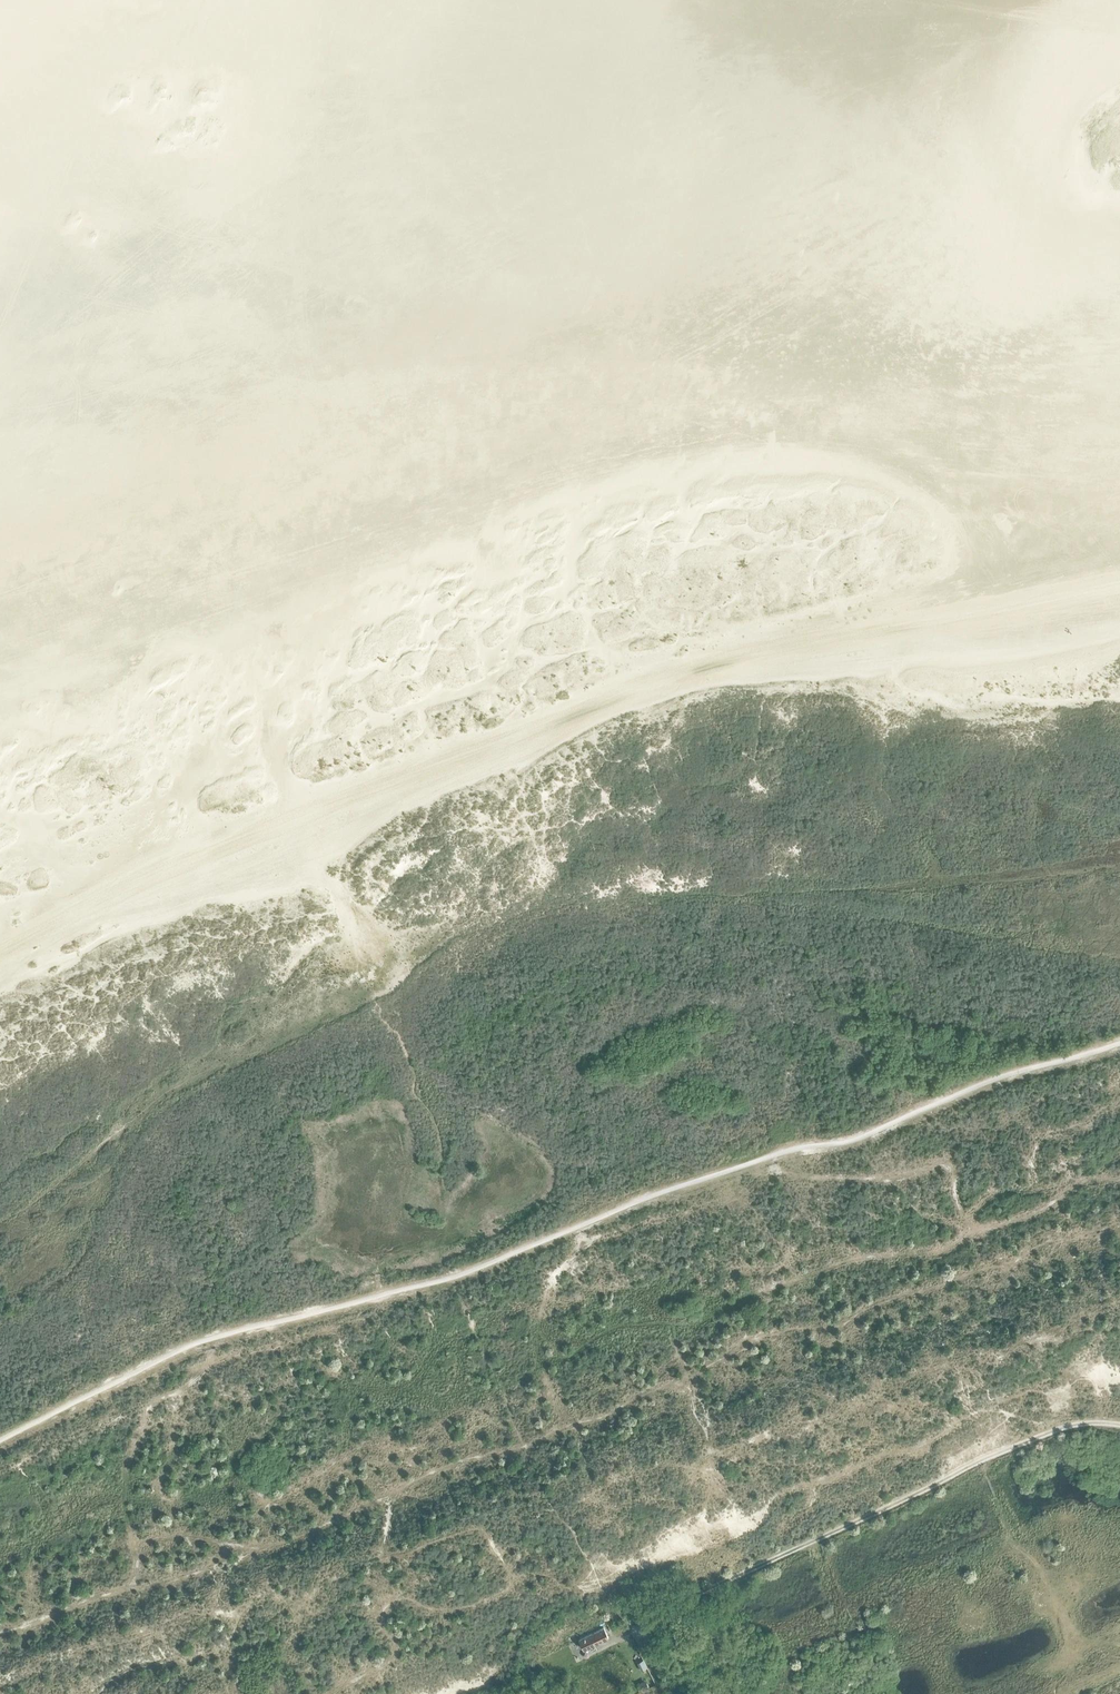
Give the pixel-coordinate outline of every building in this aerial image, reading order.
[(579,1639),(583,1649),(608,1637),(603,1627),(579,1639)]
